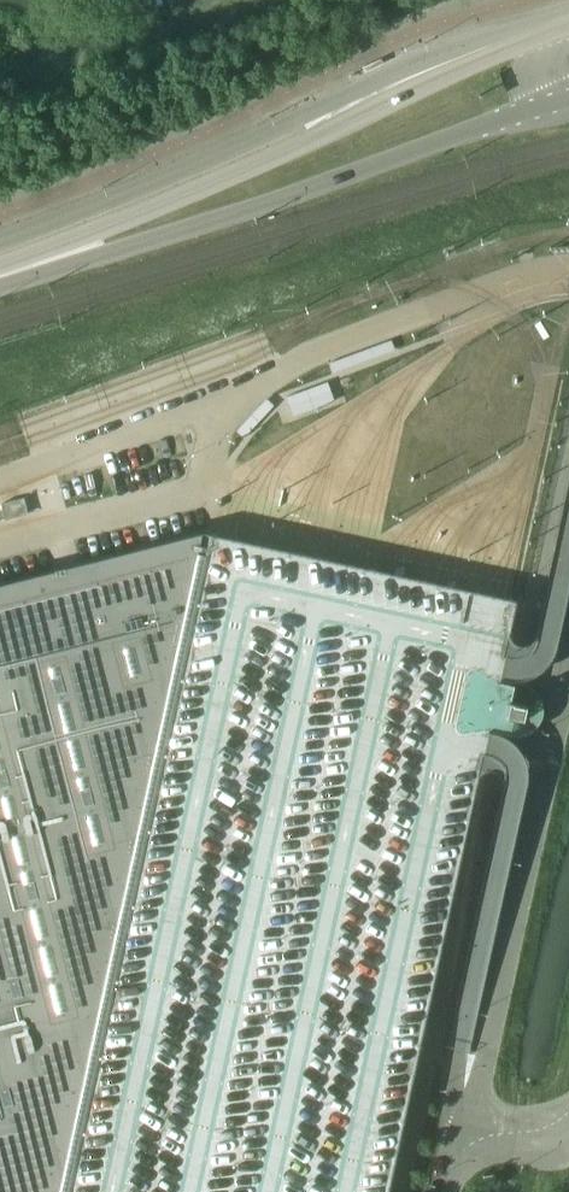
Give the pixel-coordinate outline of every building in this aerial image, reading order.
[(382,57),(362,65),(365,71),(384,62),(382,57)] [(294,414),(337,402),(331,381),(288,392),(294,414)] [(479,777),(484,755),(489,728),(497,730),(516,733),(518,734),(521,733),(524,733),(528,732),(530,731),(533,729),(535,728),(536,726),(538,725),(539,723),(540,722),(541,719),(542,717),(543,714),(544,712),(544,709),(544,706),(543,704),(543,701),(542,698),(540,695),(538,693),(535,690),(532,688),(529,686),(526,685),(522,684),(519,683),(515,683),(508,682),(500,680),(501,678),(505,656),(510,634),(518,599),(503,596),(486,592),(468,588),(444,583),(425,579),(403,574),(379,569),(365,566),(347,562),(330,558),(311,554),(295,551),(276,546),(260,543),(241,539),(226,536),(205,531),(0,583),(0,1191),(389,1191),(405,1119),(479,777)]
